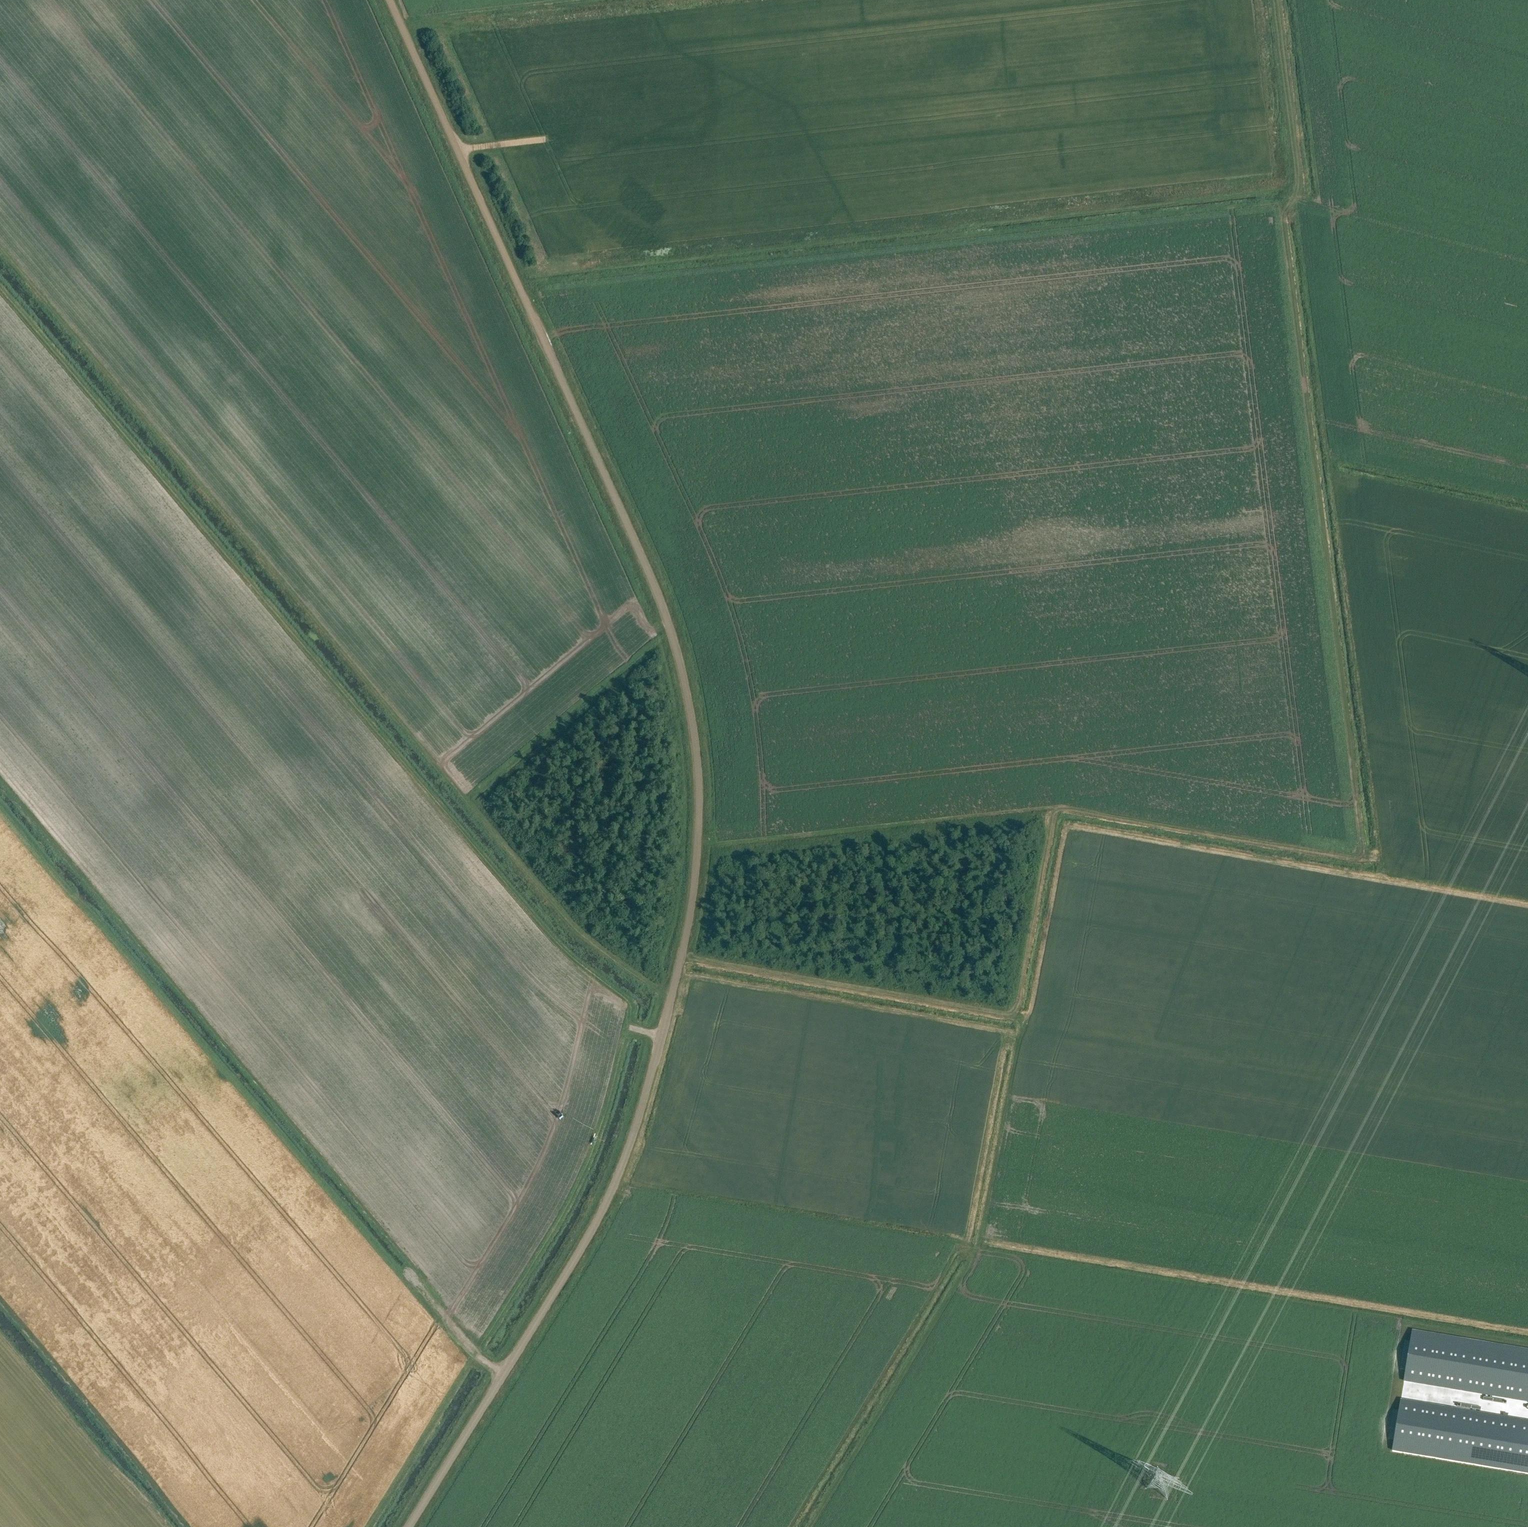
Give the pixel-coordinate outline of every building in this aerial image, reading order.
[(1412,1330),(1404,1380),(1527,1401),(1527,1349),(1412,1330)] [(1401,1400),(1392,1451),(1527,1473),(1527,1421),(1401,1400)]
